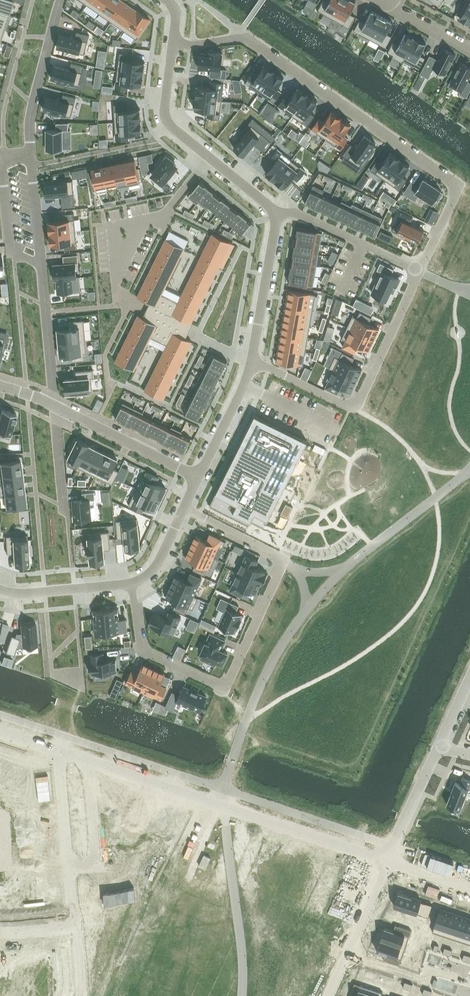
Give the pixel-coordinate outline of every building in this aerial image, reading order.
[(9,14),(13,0),(12,0),(0,0),(0,12),(8,15),(9,14)] [(87,5),(99,13),(108,0),(91,0),(87,5)] [(99,13),(111,22),(125,2),(122,0),(108,0),(99,13)] [(343,0),(330,0),(329,2),(325,0),(323,0),(317,11),(333,19),(343,0)] [(333,19),(349,28),(355,16),(350,13),(356,2),(352,0),(343,0),(333,19)] [(469,1),(460,18),(469,23),(469,22),(469,2),(469,1)] [(125,2),(111,22),(123,30),(137,11),(125,2)] [(313,9),(306,5),(303,10),(309,15),(313,9)] [(74,9),(71,14),(77,19),(81,14),(74,9)] [(137,11),(123,30),(136,39),(150,19),(137,10),(137,11)] [(370,39),(382,16),(371,11),(365,22),(360,19),(354,31),(370,39)] [(4,29),(6,29),(11,15),(9,14),(8,15),(0,12),(0,27),(4,28),(4,29)] [(382,16),(370,39),(386,48),(392,36),(386,33),(392,22),(382,16)] [(99,27),(96,32),(101,35),(104,30),(99,27)] [(60,34),(56,47),(84,54),(89,35),(77,32),(75,38),(60,34)] [(403,61),(415,38),(416,36),(408,32),(407,33),(405,32),(399,44),(393,41),(387,53),(393,55),(392,57),(402,63),(403,61)] [(415,38),(403,61),(419,69),(425,58),(420,55),(426,43),(415,38)] [(445,74),(455,55),(443,48),(437,60),(430,56),(421,74),(426,77),(428,78),(433,68),(445,74)] [(379,49),(376,54),(382,57),(385,52),(379,49)] [(99,50),(97,66),(104,68),(107,51),(99,50)] [(198,56),(197,64),(199,64),(199,68),(211,69),(210,77),(212,77),(225,79),(226,79),(227,70),(221,69),(222,53),(208,52),(208,54),(200,53),(200,57),(198,56)] [(120,53),(117,70),(143,74),(145,62),(132,60),(132,54),(120,53)] [(55,65),(51,78),(58,80),(57,82),(66,85),(67,82),(79,86),(84,66),(71,63),(70,69),(55,65)] [(449,86),(461,92),(460,94),(466,97),(469,90),(469,83),(467,82),(469,76),(469,66),(461,63),(449,86)] [(252,72),(245,83),(259,93),(274,71),(265,65),(257,75),(252,72)] [(96,69),(95,78),(102,79),(103,70),(96,69)] [(117,70),(115,88),(128,90),(129,84),(142,85),(143,74),(117,70)] [(274,71),(259,93),(274,103),(282,92),(276,89),(284,78),(274,71)] [(197,86),(196,97),(222,101),(224,83),(211,81),(210,87),(197,86)] [(286,95),(278,106),(293,116),(308,95),(298,88),(291,99),(286,95)] [(47,96),(43,109),(50,111),(49,114),(58,116),(59,113),(71,117),(76,97),(63,94),(62,100),(47,96)] [(308,95),(293,116),(308,126),(315,116),(310,112),(317,101),(308,95)] [(196,97),(195,109),(208,111),(207,117),(220,118),(222,101),(196,97)] [(266,119),(270,113),(275,106),(268,102),(260,114),(266,119)] [(126,104),(113,104),(115,122),(141,121),(140,109),(127,110),(126,104)] [(275,106),(270,113),(266,119),(272,123),(277,117),(281,111),(275,106)] [(319,118),(312,129),(326,139),(341,118),(332,111),(324,122),(319,118)] [(341,118),(326,139),(341,150),(348,139),(343,135),(351,124),(341,118)] [(141,121),(115,122),(116,140),(129,140),(128,133),(142,132),(141,121)] [(56,130),(46,130),(46,150),(62,150),(62,131),(68,131),(68,123),(56,123),(56,130)] [(238,142),(234,148),(244,156),(254,144),(264,152),(272,142),(252,125),(244,135),(242,134),(236,141),(238,142)] [(299,134),(295,139),(300,142),(305,135),(301,132),(299,134)] [(350,144),(343,155),(360,167),(367,156),(369,158),(374,150),(372,149),(376,143),(365,135),(356,148),(350,144)] [(309,140),(304,137),(300,142),(307,147),(311,142),(309,140)] [(273,144),(265,155),(269,159),(277,148),(278,148),(273,144)] [(274,162),(266,173),(275,180),(291,160),(277,148),(269,159),(274,162)] [(378,159),(370,170),(385,180),(400,159),(390,152),(383,163),(378,159)] [(159,167),(152,175),(163,184),(166,179),(171,184),(179,174),(174,170),(177,167),(173,163),(174,163),(167,157),(164,161),(162,160),(157,166),(159,167)] [(400,159),(385,180),(400,190),(407,180),(402,176),(410,165),(400,159)] [(135,160),(124,162),(129,186),(140,183),(135,160)] [(291,160),(275,180),(284,188),(292,177),(297,181),(305,171),(291,160)] [(124,162),(113,164),(117,183),(118,188),(129,186),(124,162)] [(113,164),(103,167),(107,186),(107,185),(117,183),(113,164)] [(103,167),(92,169),(97,192),(108,190),(107,185),(107,186),(103,167)] [(411,182),(404,193),(415,200),(419,194),(433,203),(434,202),(436,203),(443,193),(440,192),(441,191),(423,179),(418,186),(411,182)] [(73,180),(44,183),(46,197),(61,195),(62,208),(75,207),(73,180)] [(201,181),(188,197),(197,204),(198,202),(209,188),(201,181)] [(308,196),(305,203),(315,208),(321,194),(322,194),(324,190),(314,185),(312,189),(308,196)] [(209,188),(198,202),(207,209),(208,207),(218,195),(209,188)] [(321,194),(315,208),(325,213),(331,199),(322,194),(321,194)] [(218,195),(208,207),(216,214),(226,202),(218,195)] [(331,199),(325,213),(334,217),(341,203),(331,199)] [(341,203),(334,217),(344,222),(352,206),(351,206),(342,201),(341,203)] [(226,202),(216,214),(225,221),(235,208),(226,202)] [(352,206),(344,222),(354,227),(363,208),(352,203),(351,206),(352,206)] [(235,208),(225,221),(233,227),(243,215),(235,208)] [(363,208),(354,227),(364,231),(373,213),(363,208)] [(402,211),(393,230),(404,235),(403,237),(411,241),(412,239),(418,242),(424,230),(410,223),(413,217),(402,211)] [(61,220),(48,221),(49,233),(76,231),(74,213),(61,214),(61,220)] [(373,213),(364,231),(374,236),(383,218),(373,213)] [(243,215),(233,227),(242,234),(252,222),(243,215)] [(298,228),(296,239),(320,244),(322,233),(298,228)] [(76,231),(49,233),(51,245),(64,244),(64,250),(77,249),(76,231)] [(138,315),(115,361),(134,371),(150,337),(167,345),(145,390),(163,399),(176,374),(192,342),(183,337),(190,323),(191,323),(231,243),(212,233),(178,301),(162,293),(188,241),(169,231),(137,296),(151,303),(144,318),(138,315)] [(381,231),(378,238),(390,244),(394,237),(381,231)] [(296,239),(294,250),(318,254),(320,244),(296,239)] [(294,250),(292,261),(317,265),(318,254),(294,250)] [(64,264),(53,265),(55,280),(57,280),(56,279),(76,277),(75,263),(78,263),(77,255),(63,256),(64,264)] [(292,261),(290,271),(315,276),(317,265),(292,261)] [(382,272),(372,293),(378,296),(376,298),(385,302),(390,291),(394,292),(400,279),(391,275),(394,269),(381,263),(377,270),(382,272)] [(290,271),(288,282),(313,287),(315,276),(290,271)] [(76,277),(56,279),(57,280),(58,293),(81,291),(79,277),(76,277)] [(288,290),(286,304),(313,309),(316,295),(288,290)] [(358,298),(355,305),(363,310),(367,303),(358,298)] [(286,304),(283,319),(311,323),(313,309),(286,304)] [(353,316),(347,327),(374,340),(379,329),(369,324),(372,317),(360,312),(357,318),(353,316)] [(283,319),(281,333),(308,338),(311,323),(283,319)] [(69,328),(58,329),(59,343),(86,340),(86,339),(92,339),(90,321),(84,322),(84,320),(68,321),(69,328)] [(347,327),(342,338),(346,340),(343,347),(355,353),(358,346),(368,351),(374,340),(347,327)] [(281,333),(278,347),(306,352),(308,338),(281,333)] [(86,340),(59,343),(60,356),(71,355),(72,362),(85,360),(84,353),(87,353),(86,340)] [(278,347),(276,362),(303,366),(306,352),(278,347)] [(335,356),(329,368),(332,369),(356,381),(362,369),(351,364),(354,358),(342,352),(339,358),(335,356)] [(211,353),(206,363),(222,371),(227,361),(211,353)] [(206,363),(202,373),(218,381),(222,371),(206,363)] [(308,380),(312,370),(306,367),(301,378),(308,380)] [(328,381),(325,388),(337,393),(340,387),(351,392),(356,381),(332,369),(326,380),(328,381)] [(76,379),(65,380),(66,394),(93,391),(92,378),(94,378),(93,370),(76,372),(76,379)] [(202,373),(196,383),(199,384),(213,391),(218,381),(202,373)] [(199,384),(194,394),(208,400),(213,391),(199,384)] [(194,394),(189,403),(203,410),(208,400),(194,394)] [(123,403),(115,419),(125,424),(133,407),(123,403)] [(189,403),(184,413),(198,420),(203,410),(189,403)] [(133,407),(125,424),(135,428),(142,414),(143,415),(144,412),(133,407)] [(9,438),(16,414),(2,409),(0,416),(0,436),(9,438)] [(142,414),(135,428),(145,433),(152,419),(143,415),(142,414)] [(255,415),(209,505),(249,525),(251,521),(264,527),(307,441),(289,432),(272,423),(269,422),(255,415)] [(152,419),(145,433),(155,438),(161,424),(152,419)] [(161,424),(155,438),(164,443),(171,429),(161,424)] [(171,429),(164,443),(174,448),(181,434),(182,432),(172,426),(171,429)] [(181,434),(174,448),(184,453),(191,439),(181,434)] [(74,447),(69,457),(79,463),(80,463),(89,445),(78,439),(77,441),(75,440),(72,446),(74,447)] [(313,450),(324,455),(327,449),(315,444),(315,445),(313,450)] [(79,463),(77,467),(86,472),(98,449),(89,445),(80,463),(79,463)] [(98,449),(86,472),(95,476),(106,453),(98,449)] [(106,453),(95,476),(112,484),(119,471),(113,468),(117,459),(106,453)] [(0,462),(0,475),(22,472),(20,460),(0,462)] [(0,475),(0,478),(1,485),(23,482),(22,472),(0,475)] [(142,477),(137,488),(161,499),(166,489),(156,484),(159,477),(147,472),(144,478),(142,477)] [(0,485),(0,496),(4,496),(4,495),(25,492),(23,482),(1,485),(0,485)] [(137,488),(129,505),(143,512),(146,505),(156,510),(161,499),(137,488)] [(25,492),(4,495),(4,496),(6,507),(26,505),(25,492)] [(83,500),(73,500),(75,521),(91,519),(89,499),(95,498),(94,492),(82,493),(83,500)] [(286,503),(280,514),(288,518),(293,507),(286,503)] [(137,519),(116,521),(118,538),(125,538),(126,549),(140,548),(137,519)] [(109,532),(88,534),(90,562),(105,561),(104,550),(111,549),(109,532)] [(196,535),(191,547),(213,557),(213,556),(218,546),(223,548),(226,541),(210,534),(207,540),(196,535)] [(27,535),(6,536),(7,554),(14,553),(15,564),(29,564),(27,535)] [(191,547),(186,558),(196,563),(193,569),(205,575),(208,568),(210,569),(216,557),(213,556),(213,557),(191,547)] [(246,555),(238,573),(261,583),(263,583),(268,572),(255,567),(258,560),(246,555)] [(176,574),(171,586),(194,596),(202,578),(190,573),(187,579),(176,574)] [(238,573),(230,591),(242,596),(245,590),(255,594),(261,583),(238,573)] [(171,586),(166,597),(176,602),(174,608),(186,614),(188,608),(193,610),(198,598),(194,596),(171,586)] [(221,598),(217,608),(225,612),(219,626),(233,633),(235,629),(237,630),(242,619),(240,619),(242,614),(236,612),(239,606),(221,598)] [(118,608),(106,609),(108,634),(127,632),(126,619),(119,619),(118,608)] [(106,609),(93,610),(95,635),(108,634),(106,609)] [(154,612),(149,623),(150,624),(150,625),(173,635),(181,617),(169,611),(166,618),(154,612)] [(191,618),(187,628),(195,631),(199,622),(191,618)] [(3,641),(9,625),(1,622),(2,620),(0,619),(0,640),(3,641)] [(202,620),(200,625),(208,629),(214,632),(216,626),(210,624),(202,620)] [(12,634),(6,651),(15,654),(16,648),(38,647),(36,624),(21,625),(22,638),(19,638),(19,637),(12,634)] [(92,635),(85,636),(86,649),(93,648),(92,635)] [(206,643),(201,654),(203,655),(202,659),(215,665),(217,661),(223,663),(227,653),(221,650),(225,641),(211,635),(207,644),(206,643)] [(91,660),(89,661),(90,672),(92,672),(92,673),(94,673),(94,679),(105,679),(104,673),(117,672),(116,658),(104,659),(104,652),(90,653),(91,660)] [(10,666),(13,660),(4,657),(2,663),(10,666)] [(131,671),(126,683),(144,691),(154,668),(143,663),(138,674),(131,671)] [(154,668),(144,691),(161,699),(167,687),(160,684),(165,674),(154,668)] [(166,706),(165,708),(168,709),(173,711),(178,702),(200,712),(207,696),(184,686),(180,695),(172,692),(166,706)] [(162,704),(158,711),(166,714),(168,709),(165,708),(166,706),(162,704)] [(1,785),(3,780),(13,783),(19,764),(8,761),(4,776),(0,775),(0,785),(1,785)] [(19,764),(13,783),(24,787),(22,793),(28,795),(31,785),(25,783),(30,768),(19,764)] [(447,804),(460,809),(468,788),(469,788),(469,780),(463,777),(460,784),(455,782),(447,804)] [(166,817),(111,799),(116,871),(144,882),(166,817)] [(53,806),(31,807),(33,821),(55,820),(53,806)] [(38,841),(28,842),(29,848),(34,847),(36,859),(55,856),(55,846),(39,847),(38,841)] [(197,864),(197,865),(203,867),(208,856),(202,854),(197,864)] [(0,892),(0,912),(10,912),(9,896),(15,896),(15,885),(8,886),(8,892),(0,892)] [(60,887),(28,890),(29,906),(37,906),(38,914),(62,911),(60,887)] [(399,892),(394,905),(428,917),(432,905),(421,901),(421,900),(399,892)] [(440,908),(432,931),(442,934),(450,912),(440,908)] [(450,912),(442,934),(452,937),(460,915),(450,912)] [(460,915),(452,937),(462,941),(469,918),(460,915)] [(462,941),(469,943),(469,918),(462,941)] [(385,927),(381,938),(405,947),(412,930),(399,925),(397,931),(385,927)] [(381,938),(377,949),(389,954),(387,960),(399,964),(405,947),(381,938)] [(350,995),(354,995),(369,995),(372,988),(354,982),(350,995)] [(45,995),(53,995),(55,990),(46,986),(44,991),(46,993),(45,995)]
